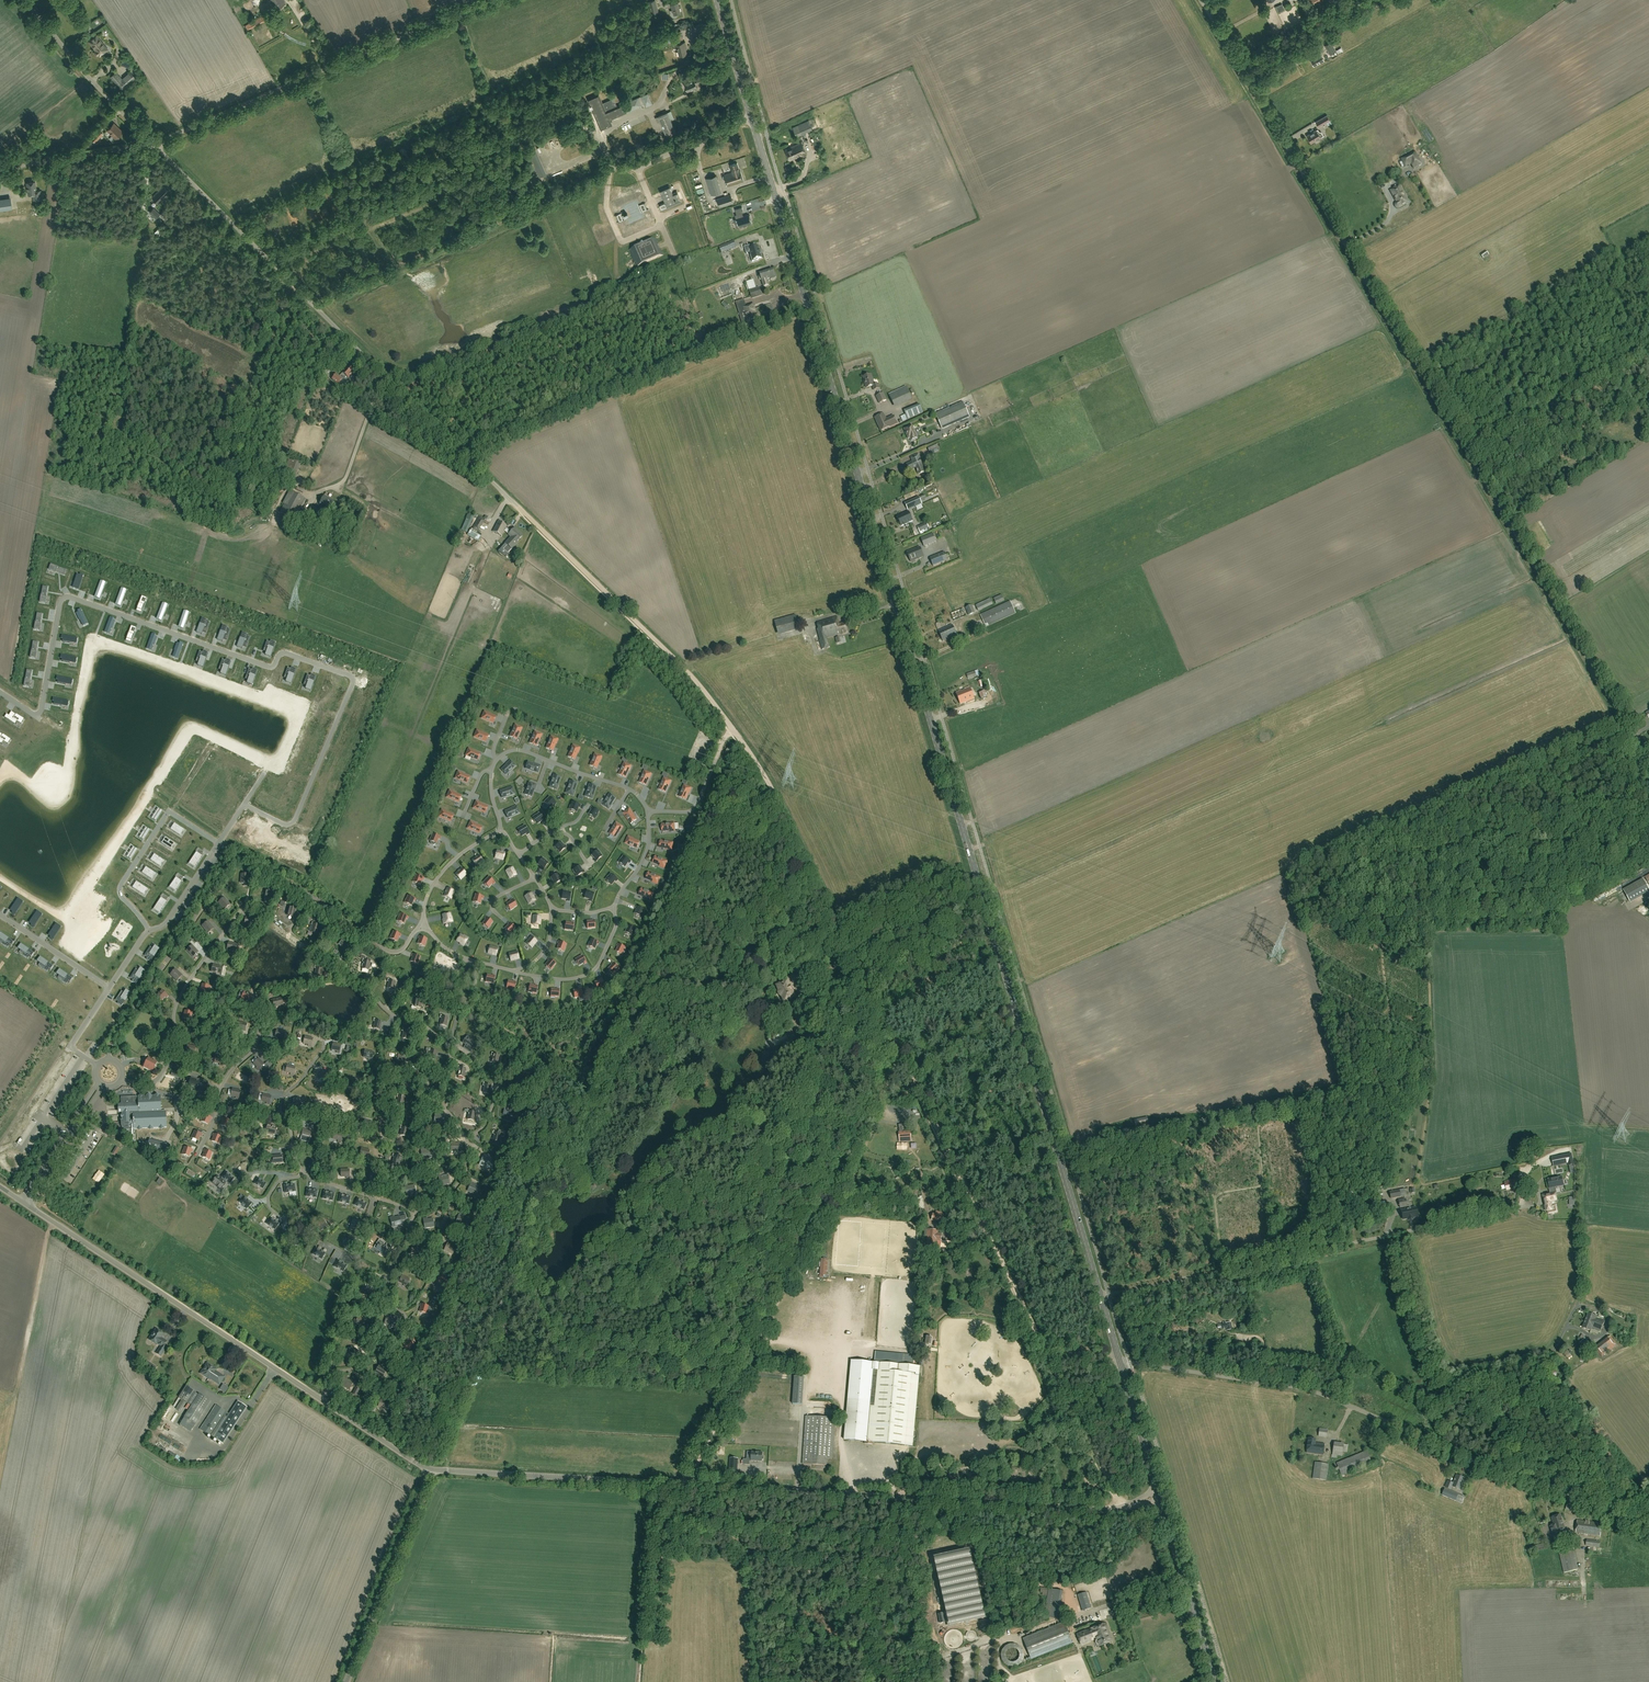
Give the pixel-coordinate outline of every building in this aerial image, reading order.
[(266,0),(254,0),(250,2),(250,1),(243,5),(247,11),(266,0)] [(285,4),(283,0),(270,0),(276,9),(285,4)] [(648,2),(651,11),(651,14),(658,12),(655,0),(648,2)] [(681,12),(678,2),(672,4),(671,3),(664,4),(666,8),(672,6),(674,14),(681,12)] [(247,30),(271,17),(269,13),(245,26),(247,30)] [(619,23),(623,22),(623,20),(626,19),(625,14),(617,17),(619,23)] [(674,42),(683,39),(681,30),(671,33),(674,42)] [(108,50),(96,35),(88,41),(94,48),(95,48),(96,50),(95,51),(95,52),(95,53),(95,54),(96,55),(97,55),(98,55),(99,55),(100,54),(100,55),(108,50)] [(687,54),(685,47),(687,47),(685,42),(674,45),(675,49),(678,48),(680,56),(687,54)] [(1330,54),(1336,51),(1331,42),(1325,45),(1330,54)] [(1314,66),(1324,60),(1320,54),(1311,60),(1314,66)] [(122,90),(136,78),(130,72),(122,79),(116,72),(110,77),(122,90)] [(688,91),(698,87),(696,83),(700,82),(698,78),(685,84),(688,91)] [(652,104),(648,93),(624,103),(617,106),(614,98),(603,102),(599,94),(588,98),(601,129),(612,124),(610,119),(628,112),(627,112),(642,106),(641,104),(644,103),(646,106),(652,104)] [(667,137),(676,133),(667,112),(658,116),(667,137)] [(1332,123),(1327,115),(1316,122),(1319,126),(1326,122),(1328,125),(1332,123)] [(812,129),(813,129),(809,120),(808,120),(798,125),(793,127),(796,136),(802,134),(812,129)] [(116,139),(122,132),(114,123),(107,130),(116,139)] [(95,142),(103,134),(99,130),(91,138),(95,142)] [(1319,132),(1318,130),(1316,130),(1307,136),(1311,143),(1322,136),(1322,134),(1321,132),(1319,132)] [(790,161),(806,153),(801,142),(785,150),(790,161)] [(539,177),(546,174),(535,150),(528,153),(539,177)] [(1402,159),(1405,166),(1406,167),(1411,163),(1414,168),(1421,164),(1415,152),(1402,159)] [(740,170),(737,163),(730,165),(732,172),(724,175),(728,186),(744,181),(740,170)] [(711,195),(721,192),(716,176),(706,179),(711,195)] [(36,191),(35,181),(26,182),(28,195),(33,194),(33,200),(42,199),(40,190),(36,191)] [(673,195),(669,184),(659,188),(665,203),(661,205),(660,203),(659,203),(662,211),(682,203),(677,190),(676,190),(677,193),(673,195)] [(163,198),(169,192),(163,186),(158,192),(157,192),(152,197),(158,204),(164,198),(163,198)] [(1399,208),(1406,204),(1404,200),(1406,199),(1399,186),(1391,190),(1397,202),(1396,202),(1396,203),(1395,204),(1395,205),(1395,206),(1396,207),(1397,208),(1398,208),(1399,208)] [(736,192),(720,197),(723,208),(740,202),(736,192)] [(12,204),(1,206),(0,200),(0,210),(12,208),(12,204)] [(641,212),(647,210),(644,203),(638,205),(641,212)] [(153,208),(149,212),(156,218),(160,214),(153,208)] [(740,225),(742,232),(754,228),(752,221),(747,222),(744,214),(746,214),(744,209),(735,212),(738,220),(735,220),(737,225),(740,225)] [(165,220),(171,215),(165,210),(160,215),(164,219),(165,220)] [(619,222),(624,220),(621,213),(616,216),(619,222)] [(636,267),(663,255),(656,238),(629,250),(636,267)] [(734,241),(719,247),(721,253),(736,247),(734,241)] [(749,245),(744,247),(746,254),(751,252),(752,255),(750,256),(752,262),(758,260),(758,259),(762,258),(760,253),(761,253),(760,253),(759,250),(760,250),(759,250),(758,246),(750,249),(749,245)] [(697,269),(694,263),(687,266),(690,272),(697,269)] [(773,273),(772,268),(759,272),(764,287),(768,285),(766,279),(770,278),(771,280),(775,278),(776,277),(775,273),(774,273),(773,273)] [(749,290),(756,288),(753,280),(746,282),(749,290)] [(752,299),(762,295),(759,287),(749,290),(752,299)] [(756,315),(753,305),(743,308),(748,323),(757,320),(757,319),(758,319),(758,318),(759,318),(759,317),(759,316),(758,316),(758,315),(757,315),(756,315)] [(327,364),(321,371),(325,375),(326,375),(332,369),(327,364)] [(354,377),(351,374),(354,371),(349,366),(339,376),(337,374),(332,379),(338,384),(342,379),(343,378),(349,383),(354,377)] [(875,385),(871,374),(864,377),(866,384),(865,384),(866,388),(872,386),(874,390),(880,388),(879,384),(875,385)] [(893,404),(910,396),(906,386),(889,394),(893,404)] [(879,403),(887,400),(883,393),(876,396),(879,403)] [(942,429),(969,417),(963,403),(936,415),(942,429)] [(908,419),(923,413),(919,404),(904,411),(908,419)] [(885,420),(883,419),(881,415),(875,418),(881,431),(897,423),(894,416),(885,420)] [(918,438),(912,425),(904,429),(908,439),(910,438),(912,441),(918,438)] [(925,471),(919,459),(921,459),(918,454),(911,457),(913,462),(907,465),(910,471),(916,468),(919,474),(925,471)] [(281,479),(282,479),(294,483),(301,463),(289,458),(281,479)] [(284,504),(280,512),(291,518),(294,520),(306,499),(291,492),(290,491),(283,503),(284,504)] [(330,510),(334,501),(324,496),(319,504),(330,510)] [(922,504),(919,497),(912,500),(915,507),(922,504)] [(314,522),(315,522),(321,511),(312,506),(306,518),(314,522)] [(901,526),(913,521),(908,511),(897,517),(901,526)] [(477,528),(483,520),(477,515),(471,523),(477,528)] [(305,527),(308,522),(303,520),(298,516),(295,522),(300,525),(305,527)] [(929,528),(926,522),(917,526),(919,532),(929,528)] [(471,526),(467,530),(477,540),(480,536),(471,526)] [(508,553),(512,549),(518,543),(517,542),(523,536),(515,528),(508,535),(511,537),(505,543),(507,545),(504,549),(508,553)] [(924,546),(936,542),(933,534),(921,538),(924,546)] [(911,562),(924,557),(920,547),(907,552),(911,562)] [(933,566),(948,561),(944,552),(930,558),(933,566)] [(50,565),(49,569),(64,574),(66,570),(50,565)] [(75,582),(73,588),(78,590),(83,575),(80,574),(80,575),(77,574),(75,582)] [(101,580),(97,591),(102,592),(105,582),(101,580)] [(122,588),(118,598),(122,600),(126,590),(122,588)] [(996,604),(1004,601),(1002,595),(993,598),(996,604)] [(142,596),(137,608),(142,610),(146,598),(142,596)] [(978,611),(993,604),(990,598),(976,605),(978,611)] [(986,627),(1016,613),(1010,601),(980,615),(986,627)] [(163,603),(159,613),(163,615),(167,605),(163,603)] [(968,615),(975,612),(972,605),(965,608),(968,615)] [(78,612),(76,613),(79,620),(80,620),(83,626),(88,623),(81,609),(77,610),(78,612)] [(954,621),(966,616),(963,609),(951,613),(954,621)] [(184,611),(180,621),(185,623),(189,612),(184,611)] [(778,632),(799,626),(796,615),(775,621),(778,632)] [(839,624),(837,616),(817,622),(819,629),(817,629),(820,640),(819,640),(822,650),(829,648),(827,638),(847,632),(845,622),(839,624)] [(110,617),(105,632),(109,634),(112,628),(115,620),(113,620),(114,618),(110,617)] [(202,618),(197,633),(201,634),(202,631),(206,632),(209,622),(206,621),(206,620),(202,618)] [(223,625),(217,640),(222,642),(223,638),(226,639),(230,630),(227,629),(227,627),(223,625)] [(943,641),(957,635),(952,625),(938,631),(943,641)] [(131,626),(127,638),(131,640),(136,628),(131,626)] [(242,632),(237,647),(241,649),(243,645),(246,646),(249,637),(246,635),(246,634),(242,632)] [(152,633),(147,648),(152,650),(154,644),(157,637),(155,636),(156,634),(152,633)] [(267,641),(264,651),(266,652),(265,655),(270,657),(275,642),(271,641),(270,642),(267,641)] [(175,650),(173,656),(177,658),(183,643),(180,642),(179,644),(177,643),(174,650),(175,650)] [(199,651),(196,662),(199,662),(198,666),(203,667),(207,653),(203,651),(203,653),(199,651)] [(222,659),(219,669),(222,670),(221,674),(226,675),(230,661),(226,659),(226,661),(222,659)] [(287,667),(284,677),(287,678),(285,681),(291,683),(296,669),(291,667),(291,669),(287,667)] [(249,669),(245,679),(248,680),(247,683),(252,685),(257,670),(252,669),(252,670),(249,669)] [(980,674),(978,670),(975,671),(966,674),(968,679),(976,676),(980,674)] [(307,675),(304,685),(306,685),(305,689),(310,690),(315,676),(311,674),(311,676),(307,675)] [(960,704),(974,699),(970,688),(956,693),(960,704)] [(981,700),(987,697),(985,691),(979,693),(981,700)] [(6,714),(4,717),(14,723),(16,720),(21,723),(24,719),(16,714),(11,711),(9,715),(6,714)] [(482,718),(493,723),(496,717),(489,714),(489,713),(485,711),(482,718)] [(522,728),(515,725),(510,736),(516,739),(519,732),(520,733),(522,728)] [(474,737),(486,741),(488,735),(482,733),(482,732),(477,730),(474,737)] [(542,735),(535,732),(530,743),(536,746),(539,739),(540,740),(542,735)] [(0,743),(2,740),(6,743),(7,744),(10,739),(3,734),(2,734),(0,733),(0,743)] [(546,748),(552,750),(555,744),(556,744),(558,739),(551,736),(546,748)] [(568,757),(574,759),(577,753),(578,753),(580,748),(573,745),(568,757)] [(469,748),(466,755),(478,760),(480,754),(473,751),(474,750),(469,748)] [(590,765),(596,768),(599,761),(600,762),(602,757),(595,754),(590,765)] [(506,774),(515,766),(510,760),(506,764),(507,765),(502,770),(506,774)] [(540,765),(535,764),(535,765),(528,762),(526,768),(538,772),(540,765)] [(629,771),(631,766),(624,763),(619,775),(625,777),(628,771),(629,771)] [(458,771),(456,778),(467,783),(470,777),(463,774),(463,773),(458,771)] [(649,779),(652,774),(645,771),(640,783),(646,785),(648,779),(649,779)] [(554,775),(550,787),(557,789),(558,785),(557,785),(560,777),(554,775)] [(669,786),(671,781),(664,778),(659,790),(665,792),(668,786),(669,786)] [(570,781),(566,793),(573,795),(575,791),(574,791),(577,783),(570,781)] [(531,797),(534,790),(535,790),(536,785),(529,783),(525,795),(531,797)] [(590,784),(585,796),(593,799),(594,794),(593,794),(596,786),(590,784)] [(689,793),(691,788),(684,785),(679,797),(685,799),(688,793),(689,793)] [(514,794),(512,787),(507,788),(507,789),(500,791),(502,798),(514,794)] [(450,790),(447,797),(459,802),(461,796),(454,793),(455,792),(450,790)] [(610,795),(603,805),(609,809),(612,805),(611,805),(615,798),(610,795)] [(547,800),(547,799),(544,802),(546,804),(546,805),(548,807),(548,806),(550,808),(554,804),(555,805),(556,803),(549,797),(547,800)] [(476,801),(474,808),(485,812),(488,806),(481,804),(481,803),(476,801)] [(571,806),(570,806),(569,809),(572,810),(572,811),(574,812),(574,811),(577,812),(579,807),(580,807),(581,805),(572,802),(571,806)] [(508,818),(519,813),(516,806),(511,808),(512,809),(505,812),(508,818)] [(595,818),(597,815),(599,812),(591,807),(590,809),(591,810),(588,814),(590,815),(590,816),(592,818),(593,817),(595,819),(596,818),(595,818)] [(158,808),(152,819),(155,821),(162,811),(158,808)] [(442,809),(439,816),(451,821),(453,815),(447,812),(447,811),(442,809)] [(630,809),(624,813),(631,823),(636,820),(632,814),(633,813),(630,809)] [(533,817),(534,819),(534,820),(535,822),(536,822),(538,824),(542,821),(543,822),(545,820),(539,813),(536,815),(533,817)] [(471,821),(468,828),(479,833),(482,827),(475,824),(476,823),(471,821)] [(174,823),(170,829),(180,836),(184,829),(174,823)] [(616,823),(610,834),(615,837),(619,831),(620,832),(623,827),(616,823)] [(518,829),(519,831),(519,832),(520,834),(521,834),(522,836),(527,833),(527,835),(529,833),(525,825),(521,827),(518,829)] [(146,828),(139,838),(143,840),(149,830),(146,828)] [(435,844),(436,843),(437,844),(439,839),(440,839),(441,837),(433,834),(431,837),(430,841),(431,841),(430,842),(431,843),(431,844),(433,845),(435,845),(435,844)] [(629,836),(626,843),(637,848),(640,842),(633,839),(634,838),(629,836)] [(165,837),(161,843),(171,850),(175,843),(165,837)] [(660,841),(659,847),(666,848),(666,849),(672,850),(673,843),(660,841)] [(556,844),(557,845),(554,847),(555,847),(557,850),(560,853),(567,847),(565,845),(564,846),(561,842),(559,843),(556,844)] [(133,847),(127,857),(130,859),(137,849),(133,847)] [(503,860),(505,852),(497,850),(495,858),(503,860)] [(598,850),(595,852),(595,851),(593,853),(593,854),(591,855),(595,859),(594,860),(595,862),(602,856),(600,853),(598,850)] [(196,852),(189,863),(195,867),(202,856),(196,852)] [(154,854),(150,860),(160,867),(164,860),(154,854)] [(476,866),(483,862),(479,855),(472,860),(476,866)] [(631,861),(623,856),(621,859),(619,862),(621,864),(621,865),(623,866),(623,865),(625,867),(628,862),(630,863),(631,861)] [(655,856),(653,862),(659,865),(659,866),(664,868),(667,861),(655,856)] [(546,860),(543,858),(541,860),(540,860),(538,862),(539,862),(537,864),(542,868),(541,869),(543,870),(548,863),(546,861),(546,860)] [(575,868),(573,870),(575,873),(577,876),(585,872),(584,870),(582,870),(580,866),(578,867),(577,866),(575,868)] [(146,867),(142,873),(152,879),(156,873),(146,867)] [(510,878),(517,875),(513,867),(506,871),(510,878)] [(460,880),(467,874),(461,868),(455,874),(460,880)] [(657,884),(660,877),(648,872),(646,878),(652,881),(652,882),(657,884)] [(560,877),(558,873),(555,875),(555,874),(552,876),(553,876),(551,878),(553,882),(552,883),(553,885),(561,880),(559,877),(560,877)] [(618,879),(611,874),(608,877),(605,880),(608,882),(607,882),(609,884),(610,883),(612,885),(615,880),(616,881),(618,879)] [(423,880),(424,878),(416,875),(415,878),(414,878),(413,882),(415,883),(418,884),(420,885),(422,880),(423,880)] [(176,877),(169,887),(175,891),(182,881),(176,877)] [(495,883),(489,877),(486,880),(486,879),(483,882),(485,884),(485,885),(487,887),(487,886),(489,887),(492,883),(493,884),(495,883)] [(1648,891),(1648,890),(1643,880),(1624,890),(1630,902),(1648,891)] [(136,881),(132,887),(144,895),(148,889),(136,881)] [(451,899),(455,891),(447,888),(444,896),(451,899)] [(653,894),(642,889),(639,895),(646,897),(645,898),(650,901),(653,894)] [(569,901),(571,892),(567,891),(563,890),(563,893),(562,893),(561,896),(562,896),(562,899),(567,900),(567,901),(569,901)] [(591,901),(594,893),(591,892),(591,891),(587,890),(586,893),(585,893),(584,895),(585,895),(584,898),(590,899),(589,901),(591,901)] [(271,901),(273,892),(266,891),(264,899),(271,901)] [(529,904),(536,900),(532,892),(525,896),(529,904)] [(483,899),(484,896),(475,894),(474,898),(473,902),(476,902),(475,903),(478,904),(478,903),(480,904),(482,898),(483,899)] [(415,901),(416,899),(408,896),(406,899),(404,903),(407,904),(409,905),(412,905),(414,901),(415,901)] [(161,897),(153,909),(160,913),(167,901),(161,897)] [(224,909),(230,904),(224,898),(219,902),(224,909)] [(514,908),(517,906),(512,898),(510,900),(511,901),(507,904),(508,906),(507,906),(508,908),(509,908),(510,910),(514,908)] [(14,904),(10,910),(12,911),(11,913),(14,915),(23,902),(19,899),(15,904),(14,904)] [(642,917),(644,913),(643,913),(645,910),(637,906),(636,908),(637,909),(635,914),(637,915),(640,917),(640,916),(642,917)] [(294,917),(296,909),(289,907),(287,915),(294,917)] [(33,916),(29,923),(31,924),(30,925),(33,927),(42,914),(38,911),(34,916),(33,916)] [(451,916),(450,913),(442,915),(443,919),(442,919),(443,924),(453,922),(452,916),(451,916)] [(407,919),(408,917),(400,914),(399,917),(397,921),(399,922),(402,923),(404,924),(406,919),(407,919)] [(540,925),(541,916),(533,915),(532,924),(540,925)] [(488,928),(491,925),(490,925),(493,922),(486,917),(484,918),(486,919),(482,923),(484,925),(486,927),(488,928)] [(253,926),(254,919),(246,918),(245,925),(253,926)] [(595,928),(595,919),(592,919),(592,921),(587,921),(587,923),(586,923),(587,926),(588,929),(591,928),(595,928)] [(208,933),(214,928),(208,921),(202,926),(208,933)] [(318,934),(319,925),(313,924),(314,923),(312,922),(311,925),(312,925),(311,932),(318,934)] [(510,934),(513,931),(515,928),(509,922),(507,924),(508,925),(505,928),(506,930),(508,932),(510,934)] [(572,931),(574,922),(572,922),(571,923),(566,922),(566,924),(565,924),(564,927),(565,927),(565,930),(569,930),(572,931)] [(52,929),(48,935),(50,937),(49,938),(52,940),(61,927),(57,924),(53,929),(52,929)] [(633,936),(635,933),(634,932),(636,929),(628,925),(627,927),(628,927),(625,932),(627,933),(627,934),(630,935),(631,935),(633,936)] [(400,937),(401,935),(393,931),(392,935),(391,935),(390,938),(392,939),(392,940),(395,941),(395,940),(397,941),(399,936),(400,937)] [(0,934),(0,939),(0,943),(7,948),(9,945),(11,946),(13,942),(1,933),(0,934)] [(463,936),(460,934),(456,941),(460,943),(460,944),(464,946),(469,938),(463,935),(463,936)] [(425,946),(426,943),(426,942),(427,939),(419,936),(418,938),(419,939),(418,944),(420,944),(419,945),(422,946),(422,945),(425,946)] [(532,948),(537,941),(531,936),(525,943),(532,948)] [(598,944),(599,942),(591,939),(590,942),(589,942),(588,946),(590,947),(590,948),(592,949),(593,948),(595,949),(597,944),(598,944)] [(344,960),(353,948),(345,942),(343,940),(342,940),(341,940),(338,944),(340,945),(340,946),(341,947),(341,946),(346,950),(341,958),(344,960)] [(564,951),(565,948),(566,944),(558,941),(557,943),(559,944),(557,949),(559,949),(559,950),(561,951),(561,950),(564,951)] [(236,952),(237,944),(229,943),(227,950),(236,952)] [(21,944),(18,948),(21,950),(19,953),(28,959),(30,956),(31,957),(34,953),(21,944)] [(623,955),(624,951),(626,947),(618,944),(617,946),(618,946),(616,951),(618,952),(617,953),(620,954),(620,953),(623,955)] [(150,947),(144,956),(147,957),(146,959),(150,962),(154,957),(160,948),(155,945),(153,948),(150,947)] [(193,957),(198,952),(192,945),(187,950),(193,957)] [(496,956),(498,948),(490,946),(488,953),(496,956)] [(511,961),(519,959),(517,951),(509,953),(511,961)] [(418,964),(419,961),(419,960),(420,957),(412,954),(411,956),(413,956),(411,961),(413,962),(413,963),(415,964),(416,963),(418,964)] [(586,963),(582,955),(579,957),(578,957),(575,959),(577,961),(576,962),(577,964),(578,964),(579,966),(584,963),(584,964),(586,963)] [(40,957),(37,961),(40,963),(38,965),(47,972),(49,969),(50,970),(53,966),(40,957)] [(551,970),(554,967),(553,966),(556,964),(549,958),(548,960),(549,961),(545,965),(547,966),(546,967),(549,969),(549,968),(551,970)] [(369,970),(371,962),(365,961),(365,959),(363,959),(362,962),(364,962),(362,969),(369,970)] [(612,965),(608,968),(610,970),(609,971),(611,973),(612,972),(614,974),(617,977),(620,974),(617,970),(619,968),(613,962),(611,964),(612,965)] [(220,974),(222,967),(213,965),(212,972),(220,974)] [(321,977),(323,968),(317,967),(317,966),(315,965),(314,968),(316,969),(314,975),(321,977)] [(136,968),(130,978),(133,979),(132,981),(136,984),(139,979),(140,979),(145,970),(140,967),(138,970),(136,968)] [(59,969),(57,974),(59,975),(57,978),(66,984),(68,981),(69,982),(72,978),(59,969)] [(177,980),(182,975),(176,969),(171,974),(177,980)] [(493,983),(495,975),(493,974),(493,976),(487,975),(487,977),(486,976),(486,979),(486,982),(490,983),(490,982),(493,983)] [(601,988),(604,986),(602,978),(599,979),(600,980),(595,982),(596,984),(595,984),(596,987),(597,989),(601,988)] [(394,990),(396,982),(390,980),(390,979),(388,979),(387,981),(389,982),(387,988),(394,990)] [(514,989),(516,981),(514,980),(513,982),(508,981),(508,983),(507,983),(506,985),(507,985),(507,988),(510,989),(514,989)] [(795,997),(787,981),(777,986),(780,991),(779,991),(779,993),(780,995),(782,996),(785,1002),(795,997)] [(210,988),(211,986),(202,984),(201,988),(200,991),(207,993),(209,988),(210,988)] [(536,993),(538,985),(536,984),(535,986),(530,985),(530,987),(529,986),(528,989),(529,989),(528,992),(532,993),(532,992),(536,993)] [(603,994),(610,992),(607,986),(601,988),(603,994)] [(559,997),(559,988),(557,988),(557,990),(551,989),(551,991),(550,994),(551,994),(551,997),(555,997),(559,997)] [(582,996),(581,988),(579,988),(579,989),(574,990),(574,992),(573,993),(574,995),(575,998),(579,997),(582,996)] [(122,1006),(125,1001),(131,993),(126,989),(124,992),(121,991),(115,1000),(118,1002),(117,1003),(122,1006)] [(168,996),(162,990),(159,993),(156,995),(162,1001),(166,997),(167,998),(168,996)] [(248,993),(244,992),(241,1000),(243,1001),(244,999),(248,1001),(249,999),(250,1000),(251,997),(250,997),(251,994),(248,993)] [(421,1008),(423,999),(417,998),(417,997),(415,997),(414,1000),(416,1000),(414,1006),(421,1008)] [(274,1007),(283,1005),(281,998),(273,1000),(274,1007)] [(800,1027),(805,1024),(798,1009),(793,1012),(800,1027)] [(193,1015),(193,1013),(185,1011),(184,1014),(183,1018),(190,1020),(191,1015),(193,1015)] [(447,1026),(448,1018),(442,1016),(442,1015),(440,1015),(440,1018),(441,1018),(440,1025),(447,1026)] [(217,1023),(218,1019),(208,1016),(206,1023),(215,1025),(216,1022),(217,1023)] [(380,1030),(382,1022),(376,1020),(376,1019),(374,1018),(373,1021),(375,1022),(373,1028),(380,1030)] [(777,1027),(786,1023),(784,1018),(781,1019),(782,1021),(776,1024),(777,1027)] [(245,1031),(247,1024),(238,1022),(237,1029),(245,1031)] [(408,1039),(410,1031),(404,1030),(405,1028),(403,1028),(402,1031),(403,1031),(402,1038),(408,1039)] [(790,1041),(796,1039),(791,1028),(785,1031),(790,1041)] [(283,1040),(284,1032),(276,1031),(275,1037),(280,1038),(280,1040),(283,1040)] [(817,1043),(815,1039),(818,1038),(815,1031),(800,1038),(803,1045),(812,1041),(814,1045),(817,1043)] [(165,1045),(169,1038),(162,1034),(159,1039),(163,1042),(162,1043),(165,1045)] [(467,1036),(463,1043),(466,1045),(464,1047),(470,1052),(474,1047),(471,1046),(473,1043),(471,1041),(472,1039),(467,1036)] [(311,1047),(313,1039),(305,1037),(303,1043),(308,1044),(308,1046),(311,1047)] [(339,1053),(341,1045),(333,1043),(332,1050),(336,1051),(336,1052),(339,1053)] [(194,1055),(195,1047),(187,1045),(186,1052),(191,1053),(191,1054),(194,1055)] [(435,1060),(437,1051),(431,1050),(431,1049),(429,1048),(429,1051),(430,1052),(429,1058),(435,1060)] [(372,1059),(373,1052),(365,1050),(363,1057),(372,1059)] [(498,1064),(499,1055),(493,1054),(494,1053),(492,1052),(491,1055),(492,1056),(491,1062),(498,1064)] [(223,1065),(224,1057),(216,1056),(215,1062),(220,1063),(220,1065),(223,1065)] [(158,1062),(150,1058),(148,1061),(147,1060),(144,1067),(151,1071),(153,1068),(154,1069),(158,1062)] [(258,1070),(264,1064),(258,1059),(253,1063),(257,1067),(256,1068),(258,1070)] [(403,1070),(405,1062),(399,1060),(399,1059),(397,1059),(397,1062),(398,1062),(397,1069),(403,1070)] [(293,1075),(295,1067),(287,1065),(286,1072),(290,1073),(290,1074),(293,1075)] [(464,1077),(466,1069),(460,1067),(460,1066),(458,1066),(458,1068),(459,1069),(457,1075),(464,1077)] [(326,1080),(328,1072),(320,1070),(318,1077),(323,1078),(323,1080),(326,1080)] [(525,1082),(527,1073),(521,1072),(521,1071),(519,1070),(518,1073),(520,1073),(518,1080),(525,1082)] [(196,1091),(207,1095),(210,1086),(207,1085),(208,1082),(200,1079),(199,1080),(191,1078),(188,1086),(197,1089),(196,1091)] [(356,1088),(358,1080),(350,1078),(349,1084),(354,1085),(353,1087),(356,1088)] [(438,1093),(440,1084),(434,1083),(434,1082),(432,1081),(431,1084),(433,1085),(431,1091),(438,1093)] [(489,1094),(491,1086),(485,1084),(485,1083),(483,1083),(483,1086),(484,1086),(483,1092),(489,1094)] [(238,1099),(240,1091),(232,1089),(231,1095),(236,1096),(235,1098),(238,1099)] [(269,1104),(271,1096),(263,1094),(261,1101),(266,1102),(266,1103),(269,1104)] [(403,1105),(405,1097),(399,1096),(399,1095),(397,1094),(397,1097),(398,1097),(397,1104),(403,1105)] [(166,1127),(166,1111),(161,1111),(160,1096),(159,1096),(157,1095),(155,1096),(151,1096),(149,1095),(147,1096),(142,1096),(140,1095),(139,1097),(138,1097),(138,1099),(136,1099),(136,1097),(121,1098),(122,1104),(121,1104),(121,1105),(118,1105),(118,1110),(122,1109),(122,1114),(122,1115),(122,1121),(126,1123),(130,1120),(131,1129),(134,1129),(137,1129),(139,1130),(142,1128),(148,1128),(150,1129),(153,1128),(159,1128),(161,1129),(164,1127),(166,1127)] [(300,1108),(302,1100),(294,1098),(292,1105),(297,1106),(297,1108),(300,1108)] [(512,1113),(514,1104),(508,1103),(508,1102),(506,1101),(506,1104),(507,1104),(506,1111),(512,1113)] [(474,1121),(476,1112),(469,1111),(470,1110),(468,1110),(467,1112),(469,1113),(467,1119),(474,1121)] [(443,1123),(444,1115),(438,1114),(438,1113),(435,1113),(435,1114),(436,1114),(435,1122),(443,1123)] [(211,1120),(212,1118),(204,1114),(203,1118),(202,1118),(201,1121),(208,1124),(210,1119),(211,1120)] [(228,1128),(229,1124),(230,1121),(222,1117),(221,1120),(223,1120),(221,1125),(228,1128)] [(1136,1127),(1149,1124),(1147,1117),(1134,1120),(1136,1127)] [(370,1130),(371,1128),(372,1128),(373,1124),(372,1124),(372,1122),(364,1120),(363,1126),(368,1128),(367,1129),(370,1130)] [(275,1134),(276,1127),(268,1125),(266,1132),(275,1134)] [(407,1137),(408,1128),(402,1127),(403,1126),(401,1126),(400,1128),(401,1129),(400,1135),(407,1137)] [(309,1139),(311,1131),(303,1130),(302,1136),(307,1137),(306,1139),(309,1139)] [(202,1136),(203,1134),(195,1131),(193,1134),(191,1138),(199,1141),(201,1136),(202,1136)] [(499,1142),(501,1134),(495,1132),(495,1131),(493,1131),(493,1134),(494,1134),(493,1141),(499,1142)] [(341,1142),(343,1134),(335,1132),(333,1139),(338,1140),(338,1142),(341,1142)] [(219,1144),(220,1140),(221,1136),(213,1133),(212,1135),(214,1136),(212,1141),(219,1144)] [(170,1145),(149,1139),(147,1146),(147,1148),(154,1150),(168,1153),(170,1145)] [(460,1151),(461,1143),(454,1143),(454,1141),(451,1141),(451,1143),(452,1143),(452,1151),(460,1151)] [(192,1152),(193,1149),(185,1147),(183,1151),(182,1154),(189,1156),(191,1151),(192,1152)] [(367,1159),(369,1151),(361,1148),(360,1155),(365,1156),(364,1158),(367,1159)] [(210,1160),(211,1156),(212,1152),(204,1149),(203,1151),(205,1152),(202,1157),(210,1160)] [(424,1150),(424,1149),(421,1149),(421,1151),(422,1151),(423,1158),(431,1157),(430,1149),(424,1150)] [(399,1165),(400,1157),(394,1155),(395,1154),(393,1154),(392,1157),(393,1157),(392,1164),(399,1165)] [(1552,1158),(1554,1166),(1568,1163),(1569,1166),(1573,1165),(1571,1154),(1552,1158)] [(488,1168),(491,1161),(485,1158),(485,1157),(483,1156),(482,1157),(483,1158),(480,1165),(488,1168)] [(349,1178),(349,1170),(341,1170),(341,1177),(346,1176),(346,1178),(349,1178)] [(235,1178),(226,1171),(222,1177),(222,1178),(221,1179),(218,1176),(213,1182),(221,1188),(225,1183),(225,1182),(226,1181),(230,1184),(235,1178)] [(379,1176),(372,1174),(372,1176),(371,1177),(371,1176),(370,1179),(371,1180),(370,1186),(376,1188),(379,1176)] [(449,1183),(447,1176),(441,1177),(441,1176),(438,1176),(438,1178),(439,1178),(441,1185),(449,1183)] [(1550,1188),(1563,1186),(1561,1176),(1548,1179),(1550,1188)] [(263,1189),(266,1183),(260,1180),(258,1178),(254,1184),(257,1185),(263,1189)] [(1505,1183),(1507,1190),(1514,1188),(1514,1187),(1518,1186),(1517,1180),(1513,1181),(1512,1181),(1505,1183)] [(476,1195),(479,1187),(473,1185),(474,1183),(471,1182),(471,1184),(472,1184),(469,1191),(476,1195)] [(296,1191),(294,1184),(284,1186),(285,1193),(296,1191)] [(408,1186),(407,1185),(405,1186),(405,1187),(406,1187),(407,1194),(415,1193),(414,1185),(408,1186)] [(1551,1206),(1550,1201),(1556,1200),(1554,1188),(1549,1189),(1550,1194),(1543,1195),(1546,1211),(1548,1211),(1548,1214),(1557,1212),(1555,1205),(1551,1206)] [(316,1198),(317,1190),(307,1189),(306,1196),(316,1198)] [(1391,1198),(1406,1195),(1405,1191),(1405,1189),(1399,1190),(1390,1192),(1391,1198)] [(333,1201),(334,1193),(324,1191),(322,1199),(333,1201)] [(239,1202),(247,1209),(252,1204),(244,1197),(239,1202)] [(1418,1216),(1416,1208),(1411,1209),(1410,1205),(1409,1206),(1408,1204),(1407,1204),(1406,1199),(1399,1200),(1400,1208),(1405,1207),(1406,1210),(1401,1211),(1403,1219),(1408,1218),(1408,1220),(1413,1219),(1413,1217),(1418,1216)] [(301,1221),(308,1216),(306,1212),(298,1217),(301,1221)] [(467,1219),(467,1218),(461,1216),(461,1215),(459,1214),(458,1215),(459,1216),(457,1223),(469,1227),(472,1221),(467,1219)] [(401,1224),(399,1216),(393,1218),(392,1217),(390,1218),(390,1219),(391,1219),(393,1226),(401,1224)] [(279,1224),(271,1218),(267,1224),(275,1230),(279,1224)] [(426,1220),(426,1218),(423,1219),(423,1220),(424,1220),(425,1228),(434,1226),(432,1219),(426,1220)] [(320,1230),(327,1225),(324,1221),(317,1226),(320,1230)] [(941,1240),(941,1234),(937,1234),(937,1231),(929,1230),(927,1246),(936,1247),(937,1240),(941,1240)] [(303,1239),(303,1237),(300,1237),(295,1236),(294,1245),(298,1245),(299,1239),(303,1239)] [(353,1236),(347,1243),(350,1246),(356,1239),(353,1236)] [(381,1255),(386,1248),(379,1243),(376,1249),(380,1251),(379,1253),(381,1255)] [(452,1254),(455,1248),(450,1245),(450,1244),(448,1243),(444,1250),(452,1254)] [(417,1258),(420,1251),(413,1247),(410,1254),(415,1255),(414,1257),(417,1258)] [(325,1253),(316,1248),(313,1254),(322,1259),(325,1253)] [(347,1265),(338,1260),(334,1267),(343,1272),(347,1265)] [(402,1276),(401,1278),(400,1277),(398,1278),(397,1280),(398,1281),(399,1282),(404,1284),(403,1285),(406,1287),(409,1279),(402,1276)] [(447,1278),(442,1276),(439,1281),(446,1286),(451,1278),(448,1276),(447,1278)] [(369,1299),(373,1291),(366,1287),(362,1293),(367,1296),(366,1297),(369,1299)] [(428,1314),(428,1310),(428,1306),(420,1304),(420,1306),(421,1307),(420,1312),(422,1312),(422,1313),(425,1314),(425,1313),(428,1314)] [(1600,1332),(1605,1321),(1597,1318),(1597,1317),(1596,1316),(1588,1313),(1585,1321),(1593,1324),(1593,1325),(1596,1327),(1594,1330),(1600,1332)] [(366,1321),(359,1317),(358,1319),(355,1317),(353,1321),(355,1323),(360,1325),(359,1326),(362,1328),(366,1321)] [(389,1318),(387,1318),(385,1321),(388,1322),(386,1325),(395,1328),(397,1321),(389,1318)] [(1594,1330),(1596,1327),(1593,1325),(1593,1324),(1585,1321),(1583,1328),(1591,1331),(1591,1329),(1594,1330)] [(152,1335),(150,1337),(151,1338),(149,1340),(156,1345),(157,1344),(161,1346),(156,1353),(160,1356),(166,1346),(164,1345),(166,1342),(161,1338),(163,1334),(156,1329),(153,1334),(152,1335)] [(1608,1353),(1618,1345),(1611,1336),(1595,1348),(1602,1358),(1605,1355),(1605,1354),(1607,1352),(1608,1353)] [(1586,1350),(1592,1346),(1586,1338),(1580,1343),(1586,1350)] [(410,1351),(412,1348),(415,1345),(409,1339),(407,1340),(408,1341),(404,1345),(406,1347),(405,1347),(407,1350),(408,1349),(410,1351)] [(358,1351),(351,1347),(350,1349),(349,1348),(347,1348),(346,1351),(346,1352),(348,1353),(352,1355),(351,1356),(354,1358),(358,1351)] [(912,1446),(920,1367),(851,1360),(844,1439),(912,1446)] [(219,1384),(224,1377),(217,1373),(215,1371),(216,1369),(214,1368),(211,1366),(207,1363),(205,1367),(202,1372),(203,1375),(208,1378),(209,1377),(213,1379),(212,1380),(219,1384)] [(383,1376),(387,1370),(379,1365),(376,1372),(383,1376)] [(802,1405),(804,1377),(795,1376),(793,1404),(802,1405)] [(349,1380),(344,1378),(340,1384),(349,1390),(354,1382),(349,1380)] [(191,1404),(198,1394),(193,1391),(194,1391),(186,1386),(179,1397),(186,1402),(187,1402),(191,1404)] [(358,1401),(360,1398),(359,1397),(363,1390),(359,1389),(356,1387),(353,1393),(355,1395),(353,1399),(358,1401)] [(196,1425),(211,1402),(199,1394),(180,1423),(186,1427),(192,1431),(195,1424),(196,1425)] [(387,1410),(389,1403),(384,1401),(384,1400),(381,1399),(378,1406),(387,1410)] [(176,1409),(179,1411),(185,1402),(182,1400),(176,1409)] [(211,1436),(217,1426),(220,1429),(214,1438),(222,1443),(246,1407),(238,1402),(230,1414),(216,1405),(200,1429),(211,1436)] [(832,1459),(835,1418),(806,1416),(803,1464),(826,1465),(827,1459),(832,1459)] [(1327,1437),(1328,1430),(1319,1429),(1318,1436),(1327,1437)] [(1323,1455),(1325,1444),(1315,1442),(1316,1439),(1308,1438),(1306,1452),(1323,1455)] [(1347,1453),(1348,1445),(1344,1444),(1344,1443),(1334,1442),(1332,1455),(1331,1455),(1331,1458),(1337,1458),(1337,1455),(1342,1456),(1342,1452),(1347,1453)] [(1342,1476),(1372,1463),(1367,1451),(1336,1463),(1342,1476)] [(762,1461),(762,1460),(764,1460),(764,1456),(762,1455),(763,1453),(752,1452),(751,1460),(762,1461)] [(730,1458),(729,1471),(737,1472),(738,1459),(730,1458)] [(1326,1480),(1328,1464),(1315,1462),(1313,1479),(1326,1480)] [(1462,1484),(1464,1478),(1457,1475),(1453,1483),(1448,1481),(1445,1488),(1451,1490),(1452,1487),(1460,1490),(1462,1484)] [(1462,1503),(1465,1497),(1458,1495),(1458,1494),(1445,1489),(1442,1495),(1456,1501),(1456,1500),(1462,1503)] [(1577,1514),(1577,1513),(1583,1515),(1585,1509),(1579,1507),(1568,1503),(1566,1510),(1577,1514)] [(1554,1537),(1561,1534),(1560,1531),(1565,1529),(1560,1515),(1552,1518),(1554,1525),(1550,1526),(1554,1537)] [(1600,1536),(1602,1523),(1577,1520),(1576,1533),(1600,1536)] [(935,1537),(947,1531),(946,1528),(934,1534),(935,1537)] [(1531,1552),(1544,1549),(1543,1544),(1530,1547),(1531,1552)] [(1565,1573),(1578,1570),(1573,1548),(1559,1551),(1565,1573)] [(1042,1595),(1047,1596),(1047,1594),(1048,1588),(1041,1587),(1040,1593),(1041,1593),(1042,1593),(1042,1595)] [(1058,1618),(1063,1591),(1048,1588),(1047,1594),(1047,1596),(1046,1599),(1044,1616),(1057,1618),(1058,1618)] [(1082,1611),(1091,1608),(1086,1592),(1077,1595),(1082,1611)] [(943,1610),(936,1612),(939,1621),(946,1619),(943,1610)] [(1031,1659),(1072,1643),(1064,1623),(1023,1639),(1031,1659)] [(1112,1641),(1105,1623),(1077,1633),(1081,1644),(1094,1639),(1097,1646),(1112,1641)] [(1025,1658),(1025,1656),(1025,1653),(1024,1651),(1023,1649),(1021,1647),(1020,1646),(1018,1645),(1015,1644),(1013,1644),(1011,1644),(1008,1645),(1006,1646),(1005,1647),(1003,1649),(1002,1651),(1001,1653),(1001,1655),(1001,1658),(1002,1660),(1003,1662),(1005,1664),(1006,1665),(1008,1666),(1011,1667),(1013,1667),(1015,1667),(1017,1666),(1019,1665),(1021,1664),(1023,1662),(1024,1660),(1025,1658)]
